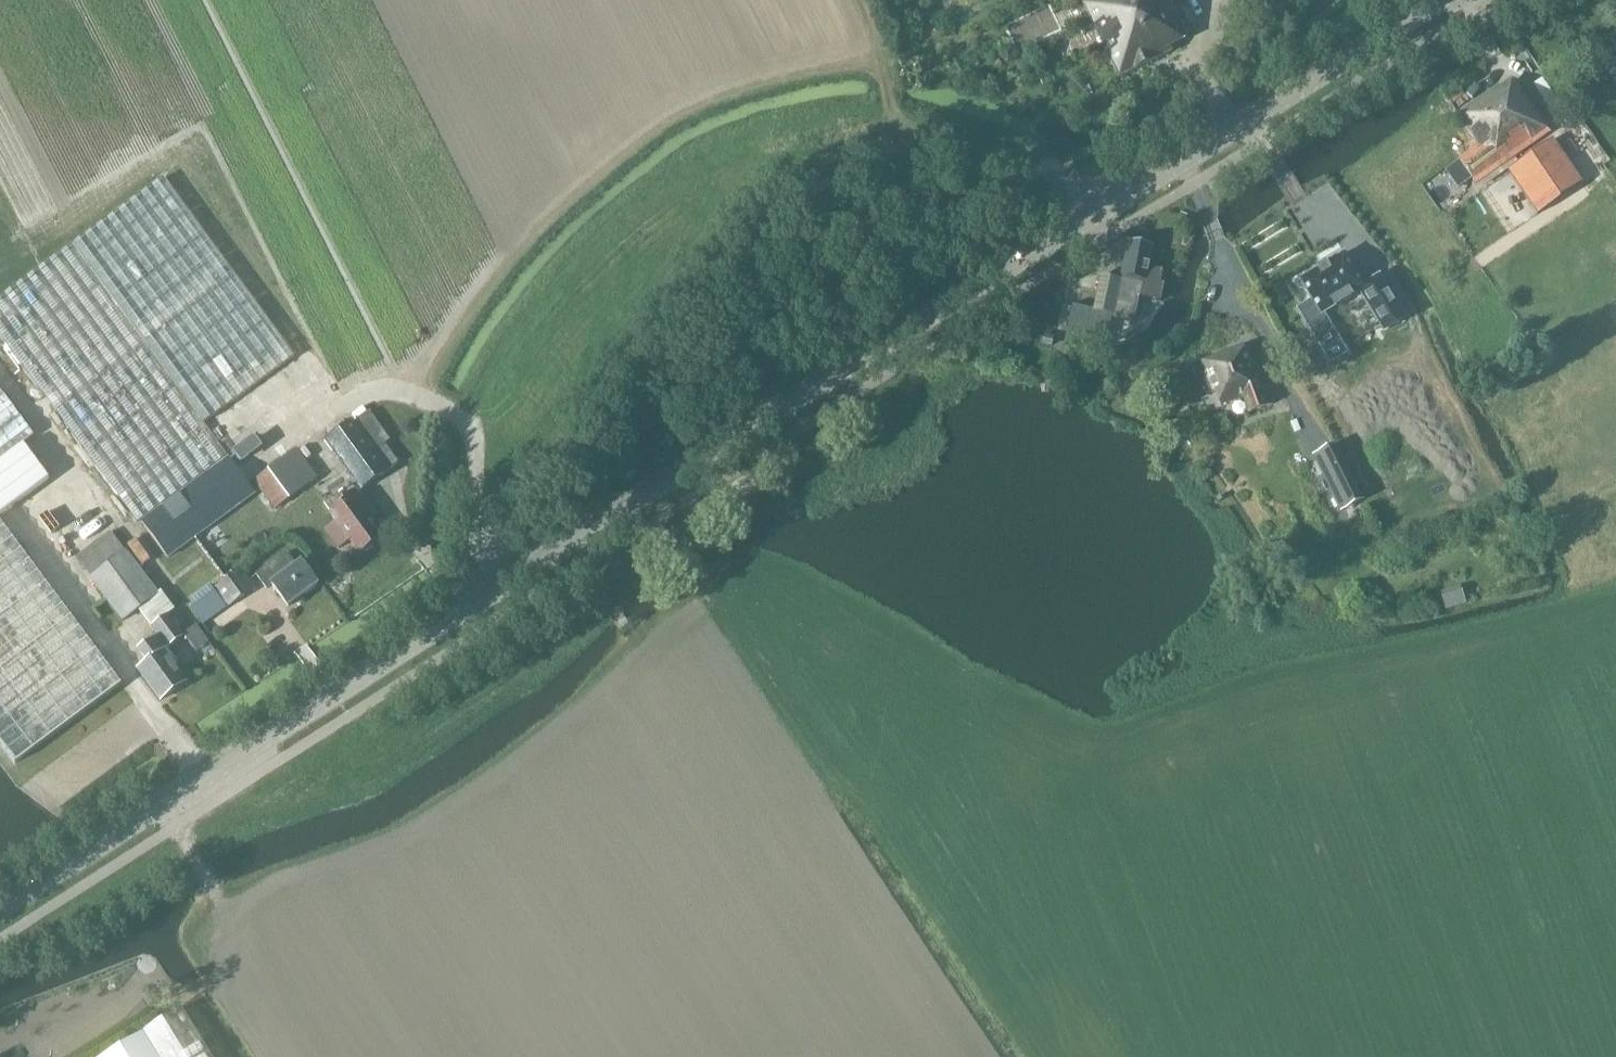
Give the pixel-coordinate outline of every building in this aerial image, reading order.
[(1120,77),(1172,52),(1170,46),(1188,38),(1170,0),(1082,0),(1120,77)] [(1500,87),(1499,87),(1458,116),(1480,146),(1462,159),(1478,182),(1549,132),(1538,117),(1540,116),(1515,80),(1501,89),(1500,87)] [(1539,214),(1560,199),(1530,156),(1508,171),(1539,214)] [(137,521),(228,455),(205,424),(295,356),(164,177),(0,298),(0,333),(137,521)] [(1602,246),(1615,270),(1615,237),(1602,246)] [(1072,304),(1064,344),(1106,353),(1130,335),(1139,297),(1160,301),(1164,282),(1159,280),(1162,269),(1148,266),(1153,245),(1127,240),(1119,279),(1100,275),(1094,308),(1072,304)] [(1318,270),(1299,281),(1311,300),(1297,309),(1323,351),(1340,340),(1324,314),(1359,293),(1376,320),(1381,317),(1389,328),(1406,318),(1380,274),(1363,284),(1345,253),(1326,265),(1326,264),(1317,269),(1318,270)] [(1249,343),(1199,361),(1211,392),(1214,391),(1219,404),(1241,396),(1247,412),(1271,404),(1249,343)] [(24,444),(35,436),(0,389),(0,462),(24,444)] [(387,469),(398,461),(385,444),(374,451),(353,422),(326,440),(362,490),(388,471),(387,469)] [(0,462),(0,516),(49,479),(24,444),(0,462)] [(1327,449),(1318,453),(1329,475),(1325,477),(1342,510),(1346,508),(1355,503),(1363,499),(1346,466),(1336,444),(1327,449)] [(276,510),(318,479),(297,449),(254,481),(276,510)] [(168,558),(256,493),(230,458),(142,522),(168,558)] [(351,484),(324,504),(337,522),(325,530),(339,549),(351,541),(360,553),(383,537),(370,520),(376,516),(356,489),(355,490),(351,484)] [(104,512),(64,541),(74,555),(114,525),(104,512)] [(14,765),(122,685),(0,522),(0,746),(14,765)] [(158,594),(127,552),(111,530),(76,557),(93,578),(91,579),(123,621),(158,594)] [(289,607),(319,585),(302,562),(297,566),(287,553),(257,575),(267,589),(273,585),(289,607)] [(242,568),(214,589),(228,608),(255,587),(242,568)] [(142,609),(153,625),(169,614),(175,610),(163,594),(142,609)] [(169,614),(153,625),(151,627),(159,636),(139,650),(148,662),(138,669),(161,701),(187,682),(176,667),(180,664),(168,648),(184,635),(169,614)] [(104,1056),(214,1056),(183,1007),(145,1032),(104,1056)]
